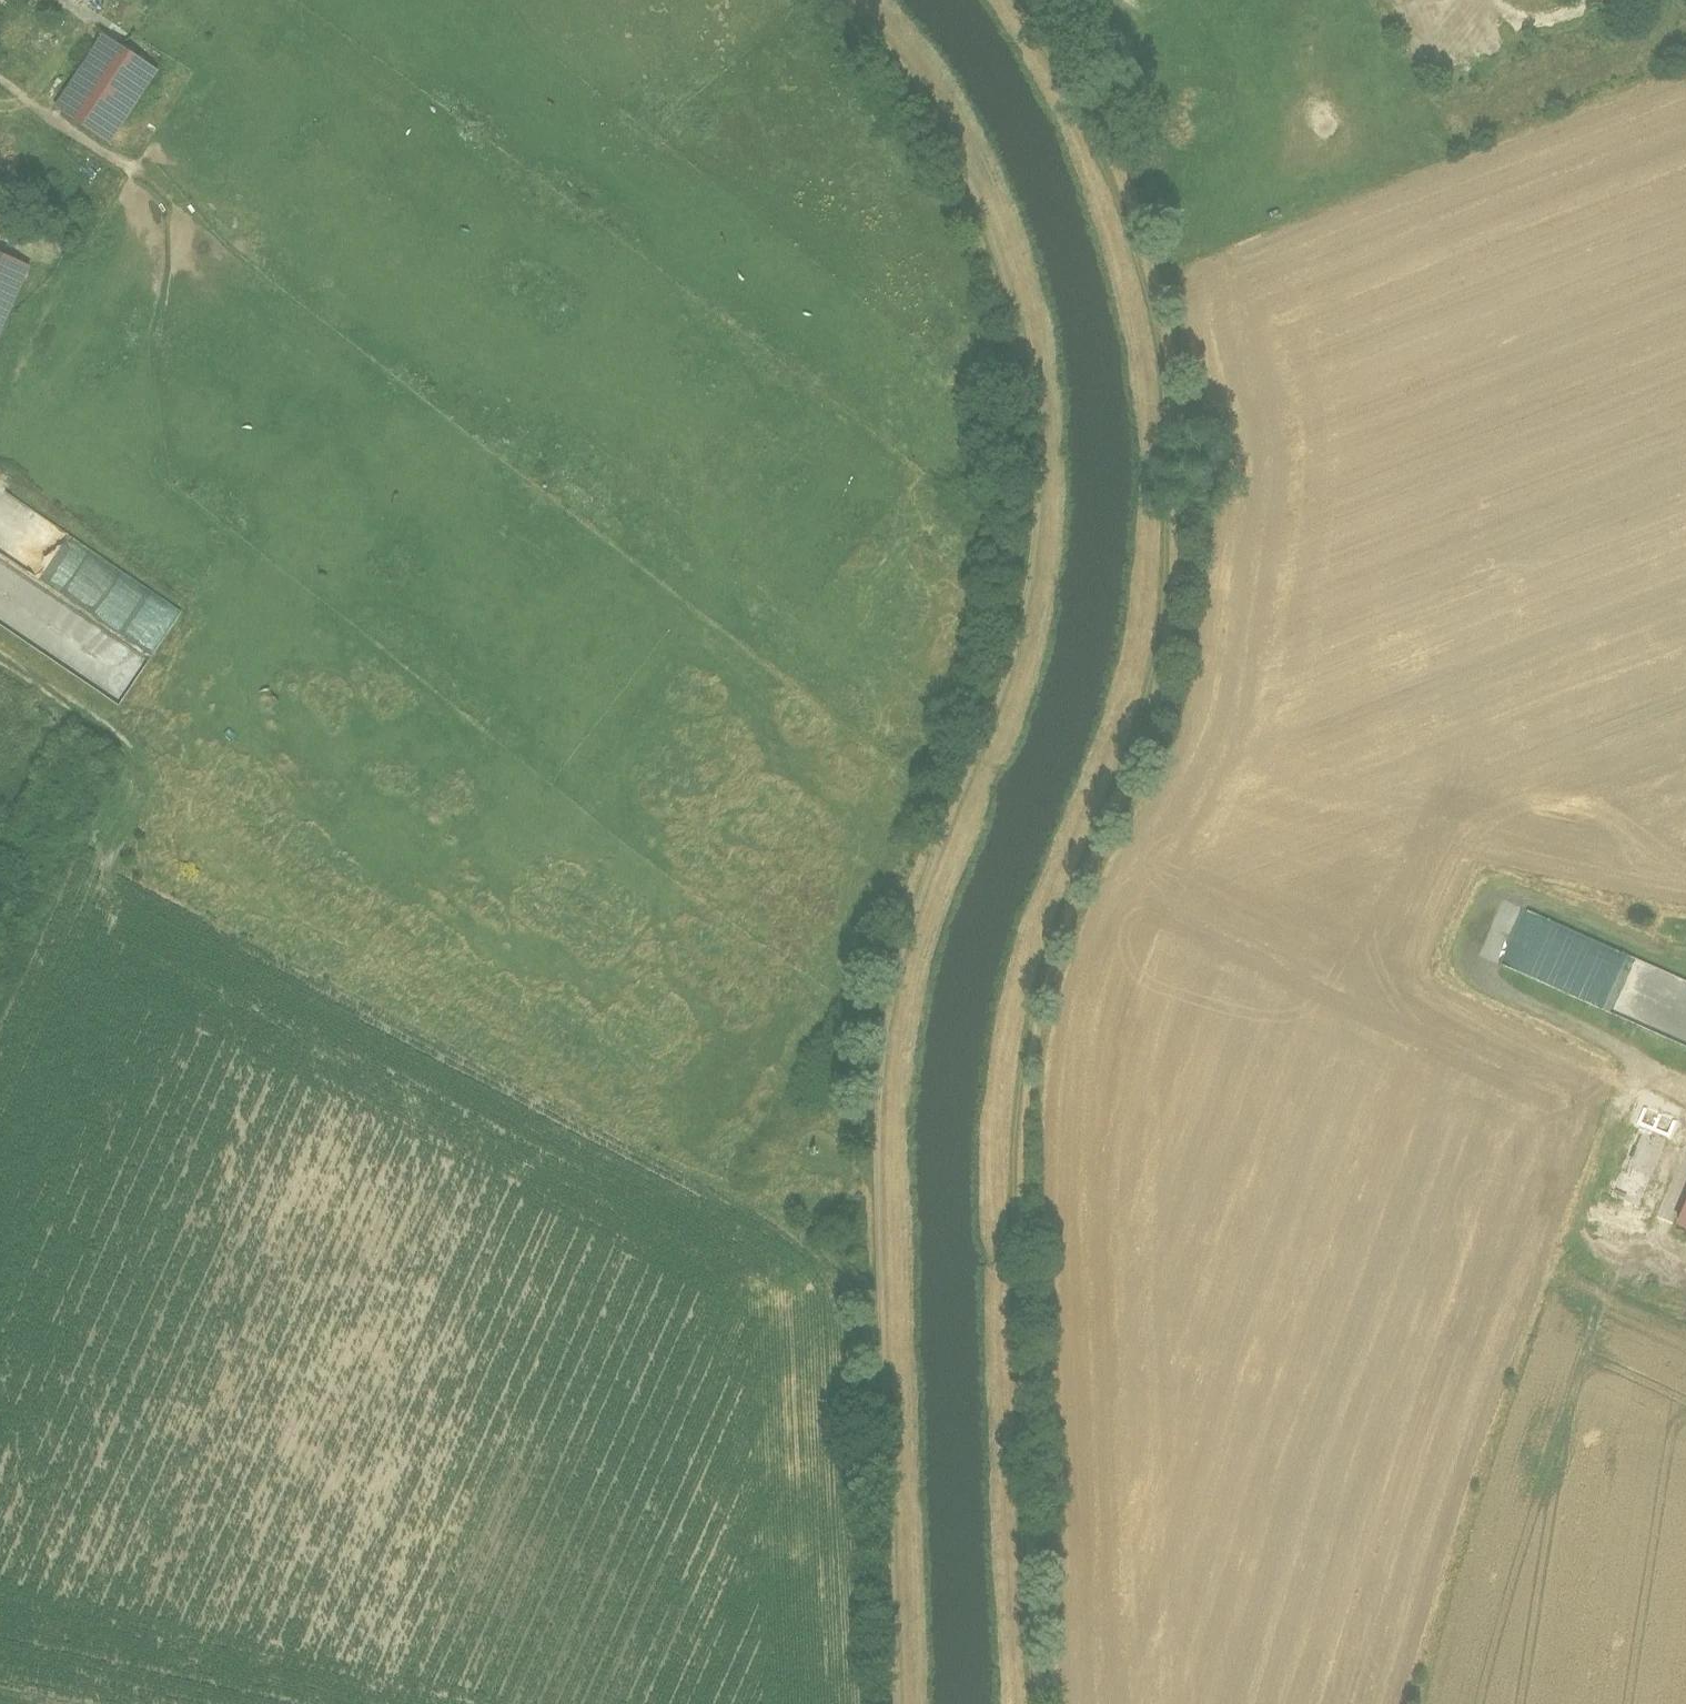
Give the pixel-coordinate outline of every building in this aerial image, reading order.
[(166,71),(107,34),(59,110),(118,147),(166,71)] [(28,264),(0,252),(0,331),(28,264)] [(1621,958),(1599,1013),(1685,1048),(1685,984),(1621,958)] [(1661,1230),(1685,1239),(1685,1177),(1681,1175),(1661,1230)]
